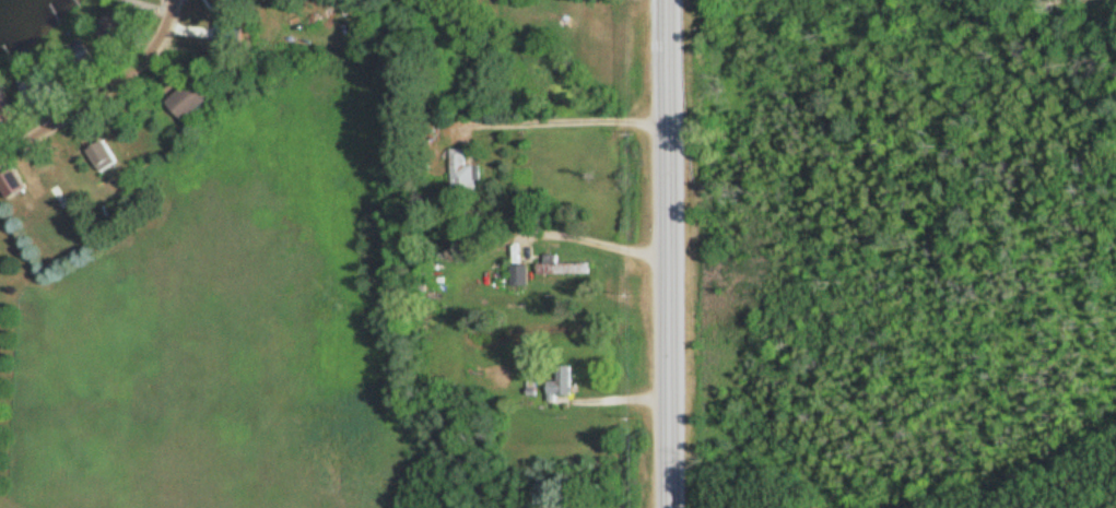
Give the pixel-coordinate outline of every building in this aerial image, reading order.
[(216,95),(198,76),(171,103),(189,121),(216,95)] [(121,162),(107,141),(90,152),(104,173),(121,162)] [(17,168),(0,179),(8,192),(25,181),(17,168)] [(591,276),(591,264),(558,264),(558,256),(544,256),(544,264),(539,264),(539,276),(591,276)] [(530,266),(511,266),(511,287),(530,287),(530,266)] [(572,396),(572,367),(558,367),(558,383),(549,383),(549,401),(557,401),(557,396),(572,396)]
